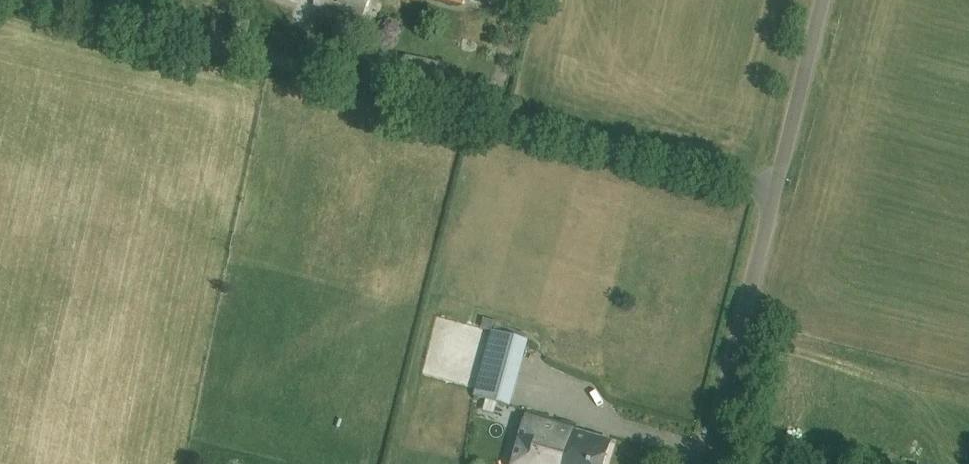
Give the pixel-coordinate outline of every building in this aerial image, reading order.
[(366,0),(313,0),(314,3),(351,13),(352,14),(361,17),(366,0)] [(512,407),(530,340),(492,329),(473,396),(512,407)] [(516,463),(604,463),(611,441),(575,432),(576,427),(530,414),(516,463)]
